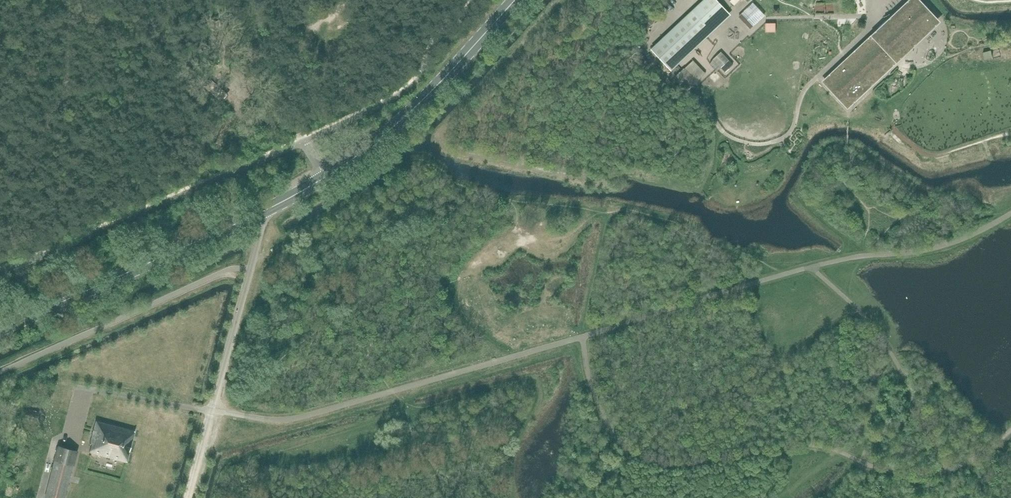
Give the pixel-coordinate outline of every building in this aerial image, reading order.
[(674,61),(698,39),(690,30),(701,20),(709,28),(727,11),(716,0),(704,0),(652,49),(660,58),(666,52),(674,61)] [(834,91),(849,106),(860,96),(856,93),(935,18),(918,0),(910,0),(824,80),(834,91)] [(749,29),(761,19),(750,7),(741,15),(741,19),(749,29)] [(210,43),(217,39),(214,34),(208,37),(210,43)] [(730,62),(721,52),(713,60),(723,69),(730,62)] [(693,61),(684,69),(696,83),(705,75),(693,61)] [(727,73),(734,66),(730,62),(723,69),(727,73)] [(677,76),(689,89),(696,83),(684,69),(677,76)] [(228,89),(233,83),(219,71),(211,80),(225,92),(228,89)] [(229,95),(225,92),(211,80),(206,86),(224,101),(225,100),(222,98),(226,94),(228,96),(229,95)] [(27,402),(25,413),(37,416),(40,404),(27,402)] [(126,461),(134,431),(96,421),(90,443),(92,443),(90,452),(126,461)] [(76,451),(59,446),(55,460),(45,497),(64,497),(72,464),(73,464),(76,451)]
